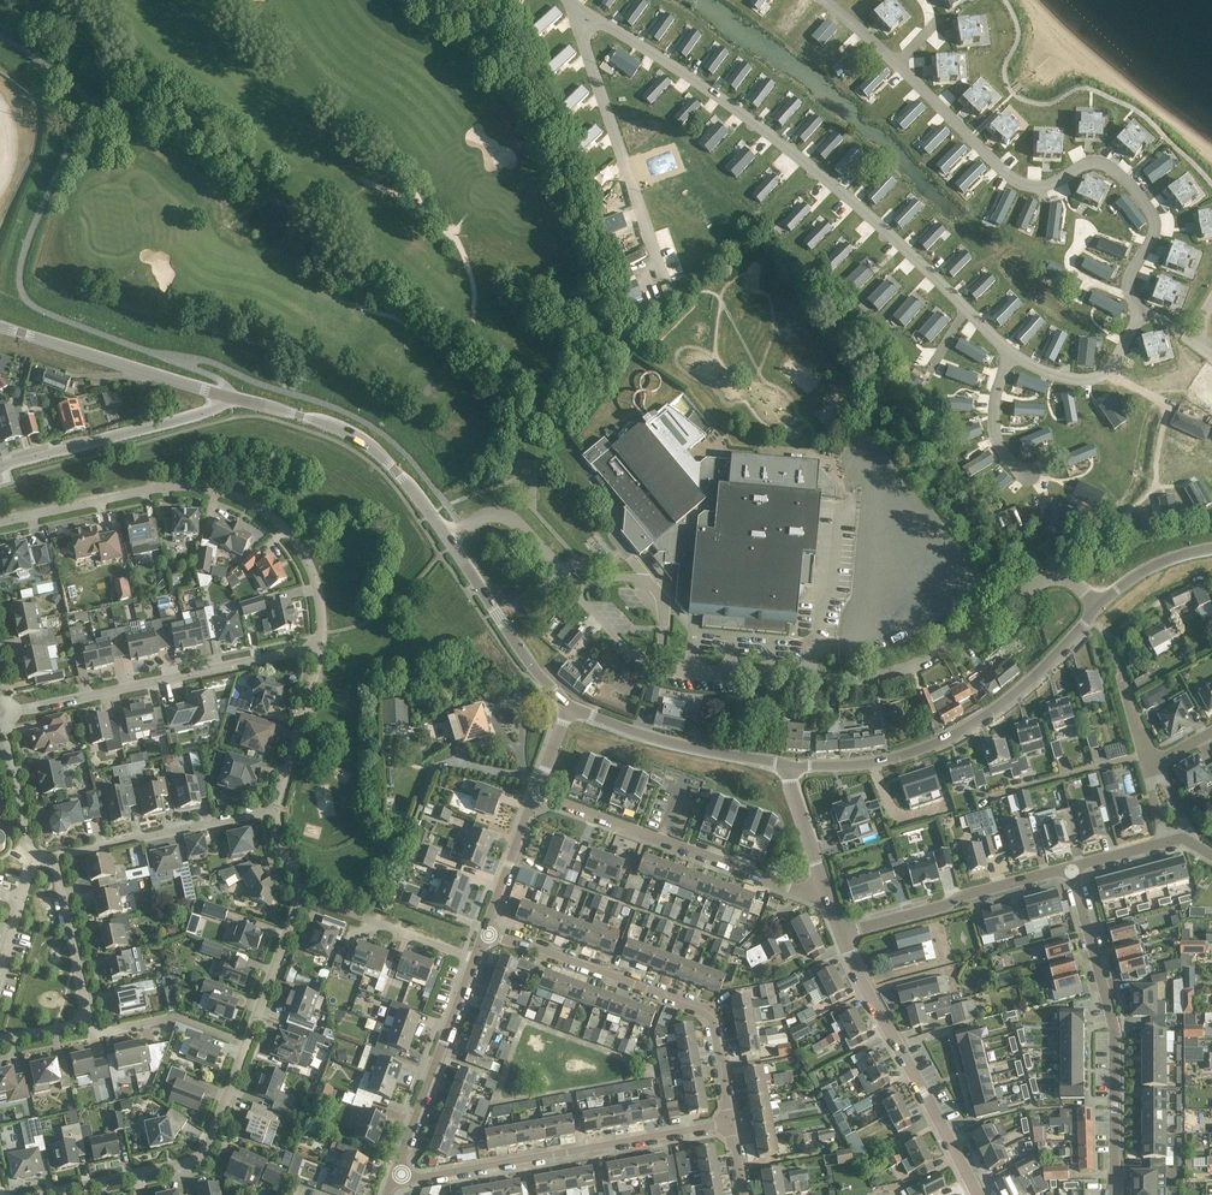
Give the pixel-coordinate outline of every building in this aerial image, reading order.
[(601,4),(609,10),(615,0),(605,0),(601,4)] [(623,21),(631,27),(648,5),(647,4),(647,5),(640,0),(638,0),(623,21)] [(750,4),(758,10),(767,0),(753,0),(750,4)] [(851,8),(860,0),(844,0),(851,8)] [(946,1),(945,2),(945,4),(946,4),(949,10),(960,5),(958,2),(963,0),(945,0),(946,1)] [(882,7),(873,15),(878,21),(879,22),(880,21),(883,25),(882,26),(884,28),(884,27),(889,33),(898,25),(896,23),(902,18),(897,12),(898,11),(896,9),(895,10),(890,4),(883,9),(882,7)] [(554,8),(531,28),(539,37),(562,16),(554,8)] [(666,14),(650,36),(658,42),(674,20),(674,19),(673,20),(665,15),(666,14)] [(968,20),(956,22),(957,30),(957,31),(959,31),(960,36),(958,36),(958,38),(959,38),(960,46),(972,44),(971,41),(979,40),(978,32),(979,32),(979,29),(978,29),(976,21),(968,23),(968,20)] [(693,30),(677,52),(685,58),(701,36),(701,35),(700,36),(692,31),(693,30)] [(568,47),(545,67),(553,76),(576,55),(568,47)] [(720,47),(704,69),(712,75),(728,53),(727,54),(720,48),(720,47)] [(860,48),(841,66),(845,71),(844,72),(846,74),(847,73),(851,77),(871,59),(860,48)] [(613,58),(610,63),(632,78),(640,65),(618,50),(615,55),(614,55),(612,57),(613,58)] [(947,58),(935,58),(935,66),(935,68),(937,68),(937,73),(936,73),(936,75),(937,83),(948,82),(948,79),(956,78),(956,70),(957,70),(957,67),(956,68),(955,60),(947,60),(947,58)] [(743,62),(726,84),(735,91),(751,69),(751,68),(750,69),(743,63),(743,62)] [(882,66),(860,88),(864,91),(863,92),(868,97),(873,92),(872,91),(889,74),(882,66)] [(663,76),(643,97),(650,105),(670,84),(663,76)] [(766,80),(748,103),(757,109),(774,86),(766,80)] [(581,86),(558,109),(566,117),(589,95),(581,86)] [(970,91),(961,100),(967,105),(966,106),(968,107),(969,106),(972,109),(971,110),(973,112),(978,117),(987,109),(985,107),(991,101),(985,95),(986,94),(984,92),(983,93),(977,88),(972,93),(970,91)] [(793,98),(774,120),(782,127),(801,105),(793,98)] [(692,100),(674,119),(681,126),(699,107),(692,100)] [(900,118),(895,123),(900,128),(901,127),(904,130),(925,110),(917,102),(901,118),(900,118)] [(814,116),(796,136),(803,143),(822,123),(822,122),(821,123),(814,117),(815,116),(814,116)] [(998,120),(989,129),(995,134),(996,135),(997,134),(1001,138),(1000,139),(1001,140),(1007,146),(1015,137),(1013,135),(1019,129),(1013,124),(1014,123),(1012,121),(1011,122),(1006,116),(1000,122),(998,120)] [(1078,126),(1077,138),(1085,139),(1087,139),(1087,137),(1092,138),(1092,139),(1094,139),(1102,139),(1102,127),(1099,127),(1100,119),(1092,119),(1092,117),(1089,117),(1089,118),(1081,118),(1081,126),(1078,126)] [(716,124),(698,143),(709,153),(728,133),(723,128),(722,129),(716,124)] [(594,126),(572,147),(580,155),(602,134),(594,126)] [(925,142),(920,147),(925,152),(925,151),(929,155),(949,134),(942,127),(925,143),(925,142)] [(1123,134),(1115,142),(1121,148),(1122,149),(1123,148),(1127,151),(1126,152),(1127,154),(1133,159),(1141,150),(1139,148),(1144,142),(1139,137),(1140,136),(1137,134),(1136,135),(1131,129),(1125,135),(1123,134)] [(835,133),(816,153),(824,160),(843,140),(842,140),(835,134),(835,133)] [(1036,146),(1035,158),(1043,158),(1045,158),(1045,157),(1050,157),(1050,159),(1052,159),(1052,158),(1060,159),(1060,147),(1057,147),(1058,138),(1050,138),(1050,137),(1047,137),(1047,138),(1039,138),(1039,146),(1036,146)] [(939,163),(937,166),(940,169),(939,170),(944,174),(949,170),(948,169),(966,151),(959,143),(939,163)] [(854,148),(834,169),(842,176),(857,159),(858,160),(863,155),(858,150),(857,151),(854,148)] [(743,149),(725,168),(735,178),(755,158),(749,153),(748,154),(743,149)] [(1164,157),(1143,173),(1152,185),(1173,169),(1170,164),(1170,163),(1169,161),(1168,162),(1164,157)] [(958,182),(955,184),(959,188),(958,188),(963,193),(968,188),(967,188),(985,170),(978,162),(958,182)] [(772,175),(752,196),(760,203),(780,182),(772,175)] [(883,181),(867,198),(875,206),(895,184),(891,181),(892,180),(887,176),(882,181),(883,181)] [(1080,186),(1075,197),(1082,200),(1082,201),(1083,201),(1084,200),(1089,202),(1088,204),(1090,205),(1090,204),(1097,208),(1102,197),(1100,196),(1103,188),(1096,185),(1097,184),(1094,182),(1094,184),(1087,180),(1083,188),(1080,186)] [(1176,184),(1166,191),(1171,198),(1172,199),(1173,198),(1176,202),(1175,203),(1176,205),(1181,211),(1190,204),(1189,201),(1195,196),(1191,190),(1192,189),(1190,187),(1189,188),(1184,182),(1178,186),(1176,184)] [(994,214),(991,220),(997,223),(998,222),(1002,224),(1005,217),(1006,215),(1015,196),(1006,191),(997,210),(995,214),(995,215),(994,214)] [(1122,201),(1117,206),(1121,211),(1122,210),(1138,230),(1146,224),(1129,202),(1126,199),(1123,202),(1122,201)] [(910,206),(894,222),(901,230),(921,209),(918,206),(919,205),(914,200),(909,205),(910,206)] [(1027,200),(1016,226),(1025,231),(1037,204),(1027,200)] [(803,203),(783,224),(790,232),(810,211),(803,203)] [(1047,233),(1046,237),(1051,237),(1051,238),(1058,239),(1059,232),(1057,232),(1061,207),(1050,206),(1047,233)] [(1196,215),(1198,223),(1198,225),(1199,224),(1200,229),(1199,230),(1199,231),(1201,239),(1211,237),(1211,215),(1209,216),(1208,213),(1196,215)] [(823,222),(803,243),(811,250),(831,230),(823,222)] [(938,224),(919,244),(926,251),(945,231),(944,232),(938,225),(938,224)] [(683,254),(688,249),(670,233),(665,238),(683,254)] [(1100,239),(1096,249),(1123,259),(1127,249),(1100,239)] [(845,243),(824,264),(832,271),(852,251),(845,243)] [(1168,259),(1165,266),(1176,271),(1177,268),(1185,271),(1187,264),(1189,264),(1190,261),(1189,261),(1191,254),(1184,250),(1185,248),(1174,244),(1171,251),(1170,252),(1171,253),(1169,258),(1168,257),(1167,259),(1168,259)] [(1196,250),(1184,279),(1205,288),(1211,272),(1200,268),(1206,254),(1196,250)] [(964,251),(945,271),(952,278),(972,258),(971,258),(970,259),(964,252),(964,251)] [(1086,259),(1081,268),(1107,281),(1109,277),(1110,278),(1113,271),(1107,268),(1107,269),(1086,259)] [(863,264),(844,283),(854,294),(873,275),(869,270),(870,270),(868,268),(867,269),(863,264)] [(988,273),(968,293),(975,300),(995,281),(995,280),(994,281),(987,275),(988,274),(988,273)] [(1154,294),(1151,301),(1162,306),(1163,303),(1171,306),(1173,299),(1175,299),(1176,296),(1175,296),(1177,289),(1170,285),(1171,283),(1160,279),(1157,286),(1156,287),(1157,288),(1155,293),(1154,292),(1153,294),(1154,294)] [(886,281),(867,301),(878,311),(897,292),(893,288),(893,287),(891,285),(891,286),(886,281)] [(1094,293),(1089,303),(1108,312),(1111,314),(1112,314),(1111,315),(1118,318),(1121,312),(1120,312),(1122,308),(1115,304),(1112,303),(1094,293)] [(911,297),(893,318),(904,327),(922,307),(918,303),(916,301),(916,302),(911,297)] [(1009,302),(992,319),(1000,326),(1020,306),(1017,302),(1018,302),(1013,297),(1008,302),(1009,302)] [(936,313),(918,333),(930,343),(948,323),(943,319),(944,318),(942,317),(941,317),(936,313)] [(1032,322),(1016,339),(1024,346),(1043,325),(1040,322),(1041,321),(1036,316),(1031,321),(1032,322)] [(1054,338),(1044,359),(1053,363),(1066,337),(1062,335),(1063,334),(1056,331),(1053,337),(1054,338)] [(1152,336),(1140,339),(1142,347),(1142,348),(1144,348),(1145,353),(1144,353),(1144,355),(1145,355),(1147,363),(1158,359),(1157,356),(1165,354),(1163,347),(1164,346),(1164,344),(1162,344),(1160,336),(1152,339),(1152,336)] [(1080,340),(1077,366),(1092,368),(1095,341),(1089,341),(1089,339),(1086,339),(1086,340),(1080,340)] [(960,340),(955,349),(980,364),(982,360),(983,360),(987,354),(980,351),(980,352),(960,340)] [(1171,384),(1179,360),(1169,356),(1160,381),(1171,384)] [(1205,359),(1186,392),(1211,407),(1211,363),(1205,359)] [(949,367),(945,376),(973,387),(974,382),(975,383),(977,376),(971,374),(970,375),(949,367)] [(65,394),(71,379),(47,370),(46,373),(40,370),(36,380),(43,383),(42,385),(65,394)] [(902,388),(895,399),(907,407),(911,401),(923,382),(910,374),(902,388)] [(1018,379),(1016,386),(1022,388),(1023,387),(1045,395),(1048,385),(1021,375),(1019,380),(1018,379)] [(111,392),(100,395),(102,406),(114,404),(111,392)] [(1067,395),(1060,396),(1061,403),(1062,403),(1066,425),(1076,424),(1071,395),(1067,396),(1067,395)] [(942,399),(941,410),(970,412),(970,407),(971,407),(972,400),(965,400),(965,401),(942,399)] [(1104,404),(1099,407),(1114,430),(1126,421),(1112,399),(1107,402),(1106,401),(1103,403),(1104,404)] [(78,402),(57,408),(65,435),(86,429),(78,402)] [(1014,410),(1014,417),(1021,417),(1021,416),(1044,417),(1044,407),(1015,405),(1015,410),(1014,410)] [(707,458),(701,464),(696,463),(686,452),(705,436),(667,406),(656,415),(654,413),(612,448),(604,438),(582,457),(596,474),(597,473),(599,476),(596,479),(602,487),(606,484),(626,508),(624,510),(623,509),(623,510),(625,512),(623,534),(621,532),(621,533),(640,556),(653,546),(659,553),(665,554),(665,564),(679,565),(675,605),(676,605),(676,602),(681,608),(689,609),(688,615),(703,617),(702,626),(786,634),(787,624),(796,625),(798,599),(804,600),(805,587),(812,588),(815,558),(815,557),(820,498),(835,499),(836,489),(819,469),(707,458)] [(15,419),(21,417),(19,408),(0,413),(0,422),(0,421),(6,441),(20,437),(15,419)] [(1177,414),(1171,427),(1205,442),(1211,429),(1177,414)] [(27,437),(38,434),(33,415),(21,418),(27,437)] [(972,428),(950,436),(954,446),(981,436),(980,431),(978,425),(971,427),(972,428)] [(1047,430),(1021,441),(1022,445),(1021,445),(1024,452),(1030,449),(1030,448),(1051,440),(1047,430)] [(1093,445),(1066,456),(1067,460),(1066,461),(1069,467),(1075,465),(1075,464),(1096,455),(1093,445)] [(982,457),(962,469),(968,478),(993,463),(991,459),(988,453),(982,456),(982,457)] [(999,479),(982,495),(989,503),(1011,483),(1007,479),(1008,479),(1003,474),(998,478),(999,479)] [(1078,490),(1075,497),(1099,507),(1105,494),(1080,483),(1077,489),(1078,490)] [(1199,483),(1186,491),(1198,512),(1211,504),(1199,483)] [(1175,496),(1159,500),(1164,520),(1180,517),(1175,496)] [(1050,502),(1042,503),(1046,529),(1060,527),(1057,500),(1049,501),(1050,502)] [(172,520),(164,520),(164,536),(172,536),(172,541),(184,541),(183,536),(197,536),(197,523),(199,519),(199,515),(197,512),(194,511),(191,511),(187,513),(172,513),(172,520)] [(149,532),(146,517),(137,519),(137,518),(128,520),(128,521),(126,522),(131,544),(134,556),(161,550),(157,530),(149,532)] [(221,520),(210,540),(220,545),(220,546),(230,552),(231,551),(240,556),(243,551),(247,551),(250,544),(248,541),(251,536),(241,531),(242,530),(231,524),(231,526),(221,520)] [(70,544),(68,547),(69,553),(72,555),(76,554),(77,560),(100,555),(102,562),(121,557),(116,533),(97,537),(95,528),(71,534),(73,543),(70,544)] [(18,543),(10,544),(11,546),(4,548),(0,553),(2,560),(0,560),(0,561),(2,568),(4,568),(5,575),(16,572),(17,576),(20,579),(27,577),(28,574),(27,570),(31,569),(30,563),(37,562),(38,566),(54,562),(50,545),(34,549),(34,550),(27,552),(25,543),(18,545),(18,543)] [(200,548),(197,572),(210,574),(213,550),(200,548)] [(255,551),(241,564),(248,571),(255,564),(256,565),(269,588),(286,578),(273,556),(262,562),(261,559),(262,558),(255,551)] [(1192,601),(1196,610),(1211,603),(1211,601),(1207,591),(1208,591),(1203,581),(1186,588),(1186,589),(1192,601)] [(1168,611),(1192,601),(1186,589),(1163,599),(1168,611)] [(51,601),(57,604),(61,598),(55,594),(51,601)] [(262,597),(240,604),(244,617),(267,611),(262,597)] [(290,600),(269,605),(274,631),(277,631),(278,634),(286,632),(285,629),(295,627),(293,616),(294,616),(293,609),(292,609),(290,600)] [(16,624),(40,619),(37,605),(13,610),(16,624)] [(204,611),(207,627),(215,625),(218,641),(225,640),(231,643),(234,638),(241,636),(240,631),(241,629),(239,620),(237,619),(236,614),(231,615),(224,610),(219,618),(214,619),(212,607),(204,609),(204,611)] [(184,623),(189,649),(196,648),(196,646),(202,644),(199,628),(207,627),(204,611),(190,614),(191,621),(184,623)] [(160,620),(163,636),(172,634),(176,650),(182,649),(183,651),(189,649),(184,623),(177,625),(175,617),(160,620)] [(40,619),(16,624),(19,637),(38,633),(40,641),(55,638),(53,629),(43,631),(40,619)] [(163,636),(160,620),(145,623),(147,631),(139,633),(145,659),(151,657),(151,655),(158,654),(154,638),(163,636)] [(576,631),(568,625),(557,637),(565,643),(564,643),(572,650),(582,637),(576,631)] [(115,630),(119,646),(128,644),(131,660),(138,658),(138,660),(145,659),(139,633),(132,634),(130,626),(115,630)] [(1181,635),(1176,626),(1166,632),(1163,626),(1146,636),(1154,650),(1181,635)] [(95,642),(100,668),(107,667),(106,665),(113,664),(110,648),(119,646),(115,630),(100,633),(102,641),(95,642)] [(100,668),(95,642),(87,644),(86,636),(71,639),(74,655),(83,653),(86,669),(93,668),(94,670),(100,668)] [(55,638),(40,641),(41,648),(22,653),(19,654),(20,662),(24,662),(25,667),(49,661),(46,648),(56,646),(55,638)] [(1135,647),(1124,655),(1132,667),(1143,659),(1135,647)] [(49,661),(25,667),(28,679),(47,675),(48,683),(64,680),(62,672),(52,674),(49,661)] [(592,663),(589,661),(582,668),(586,671),(582,676),(566,664),(557,675),(583,695),(592,684),(591,684),(602,671),(592,663)] [(1010,663),(993,677),(982,685),(989,694),(1000,685),(1001,687),(1018,673),(1010,663)] [(1139,692),(1155,683),(1150,672),(1134,681),(1139,692)] [(1098,674),(1077,680),(1082,699),(1103,694),(1098,674)] [(246,685),(255,688),(253,696),(256,697),(252,711),(266,715),(269,706),(267,706),(269,701),(278,704),(283,686),(249,675),(246,685)] [(963,714),(957,705),(973,695),(968,686),(967,687),(964,684),(962,680),(947,688),(929,698),(936,714),(939,713),(945,724),(963,714)] [(1210,712),(1211,711),(1211,683),(1208,685),(1209,688),(1199,693),(1210,712)] [(189,704),(167,709),(170,726),(193,721),(194,725),(217,720),(211,692),(205,693),(205,690),(193,693),(194,696),(188,697),(189,704)] [(926,691),(917,695),(926,718),(936,714),(929,698),(926,691)] [(645,694),(642,702),(650,705),(652,696),(645,694)] [(1147,694),(1141,697),(1147,709),(1153,706),(1147,694)] [(1167,728),(1164,729),(1168,736),(1170,735),(1172,737),(1193,725),(1186,713),(1195,709),(1187,694),(1174,701),(1177,707),(1160,716),(1167,728)] [(406,700),(382,701),(383,726),(408,724),(406,700)] [(1069,700),(1048,706),(1055,731),(1075,726),(1069,700)] [(137,706),(142,732),(150,731),(151,739),(166,735),(163,719),(154,721),(151,705),(144,707),(143,705),(137,706)] [(481,705),(456,713),(465,742),(478,738),(479,739),(489,737),(483,719),(485,719),(481,705)] [(683,731),(687,711),(659,705),(655,725),(683,731)] [(768,705),(767,722),(778,723),(780,706),(768,705)] [(142,732),(137,706),(130,708),(131,710),(124,711),(128,730),(119,732),(122,745),(131,743),(137,742),(135,734),(142,732)] [(902,707),(889,706),(888,718),(900,719),(902,707)] [(269,733),(259,729),(262,720),(241,713),(235,733),(245,736),(241,748),(263,754),(269,733)] [(48,729),(31,733),(35,750),(44,748),(45,753),(58,751),(56,743),(66,741),(63,726),(66,726),(64,715),(46,718),(48,729)] [(123,749),(122,745),(119,732),(111,734),(107,715),(87,719),(92,744),(105,741),(108,753),(123,749)] [(838,750),(838,738),(838,726),(838,719),(831,719),(830,726),(827,726),(827,737),(816,738),(816,752),(838,750)] [(1037,721),(1016,727),(1021,747),(1042,741),(1037,721)] [(809,751),(810,738),(802,737),(803,726),(788,725),(786,749),(801,750),(809,751)] [(844,731),(843,726),(838,726),(838,738),(839,738),(839,753),(862,750),(883,746),(882,734),(868,736),(867,728),(844,731)] [(1099,748),(1095,732),(1085,734),(1090,750),(1099,748)] [(1060,741),(1050,744),(1055,760),(1064,757),(1060,741)] [(1005,742),(984,748),(989,767),(1010,761),(1005,742)] [(1124,744),(1118,746),(1121,756),(1127,754),(1124,744)] [(198,751),(189,753),(192,768),(201,766),(198,751)] [(83,764),(83,763),(88,762),(86,753),(82,754),(81,753),(63,757),(65,768),(83,764)] [(145,753),(129,756),(131,765),(114,768),(115,776),(148,770),(145,753)] [(584,795),(597,758),(589,755),(588,759),(582,757),(580,765),(578,764),(576,769),(578,770),(570,790),(584,795)] [(244,788),(242,782),(248,779),(254,781),(255,782),(256,780),(255,780),(259,767),(260,766),(258,765),(258,766),(229,757),(228,756),(227,758),(228,758),(220,785),(219,785),(219,786),(221,787),(221,786),(224,788),(224,789),(227,790),(228,789),(232,790),(237,787),(239,791),(244,788)] [(1021,773),(1030,771),(1026,757),(1017,759),(1018,763),(1018,762),(1021,773)] [(1177,769),(1178,772),(1175,773),(1181,783),(1183,781),(1189,791),(1211,779),(1211,766),(1206,769),(1199,757),(1177,769)] [(597,758),(584,795),(597,800),(605,779),(606,780),(608,775),(607,775),(610,767),(604,765),(606,761),(597,758)] [(970,761),(949,767),(954,786),(974,781),(977,789),(987,786),(983,770),(973,772),(970,761)] [(1022,776),(1021,773),(1018,762),(1018,763),(1010,765),(1013,779),(1022,776)] [(60,764),(38,769),(40,776),(39,776),(41,785),(42,784),(44,795),(47,794),(48,797),(56,795),(56,792),(65,790),(60,764)] [(194,778),(175,782),(181,808),(201,803),(197,787),(205,785),(201,767),(192,769),(194,778)] [(622,809),(636,772),(628,769),(626,773),(621,771),(618,779),(616,778),(615,783),(616,784),(608,804),(622,809)] [(901,779),(911,810),(943,799),(933,769),(901,779)] [(636,772),(622,809),(636,814),(643,794),(645,794),(646,789),(645,789),(648,781),(643,779),(644,775),(636,772)] [(151,787),(139,790),(144,816),(162,812),(159,798),(167,796),(164,779),(150,782),(151,787)] [(480,798),(476,809),(494,815),(499,800),(493,798),(495,791),(478,784),(474,795),(480,798)] [(113,822),(130,819),(128,808),(136,806),(132,786),(106,792),(113,822)] [(1086,842),(1087,844),(1096,842),(1096,839),(1106,837),(1099,809),(1107,806),(1102,790),(1093,793),(1096,805),(1076,810),(1085,842),(1086,842)] [(1017,794),(1022,813),(1033,810),(1028,792),(1017,794)] [(89,812),(99,809),(96,793),(86,795),(89,812)] [(1121,806),(1118,795),(1106,798),(1114,827),(1122,824),(1124,832),(1129,831),(1135,833),(1140,831),(1143,827),(1140,815),(1142,814),(1142,813),(1141,807),(1139,806),(1138,807),(1137,802),(1121,806)] [(713,836),(726,800),(719,797),(717,800),(712,798),(709,806),(707,806),(705,811),(707,811),(699,832),(713,836)] [(868,822),(860,799),(851,802),(850,801),(842,804),(842,805),(833,808),(834,811),(830,812),(834,823),(837,822),(838,825),(839,825),(841,834),(838,835),(841,845),(859,839),(856,829),(853,830),(852,827),(868,822)] [(736,822),(737,817),(736,816),(739,808),(733,806),(735,803),(726,800),(713,836),(726,841),(734,821),(736,822)] [(415,801),(407,823),(418,827),(426,805),(415,801)] [(55,816),(50,823),(52,830),(59,835),(66,833),(70,826),(70,825),(83,822),(80,810),(76,811),(74,803),(54,808),(56,816),(55,816)] [(452,813),(435,807),(431,816),(449,822),(452,813)] [(998,834),(991,810),(965,817),(968,828),(984,823),(988,836),(998,834)] [(1071,846),(1070,845),(1066,831),(1076,829),(1071,810),(1056,814),(1058,822),(1044,826),(1051,850),(1050,851),(1051,851),(1053,851),(1053,853),(1062,850),(1061,848),(1071,846)] [(751,850),(765,814),(757,811),(755,814),(750,812),(747,820),(746,820),(744,825),(745,825),(738,846),(751,850)] [(765,814),(751,850),(765,856),(773,835),(774,836),(776,831),(774,830),(777,822),(772,820),(773,817),(765,814)] [(102,818),(87,820),(88,834),(103,832),(102,818)] [(1019,860),(1020,862),(1028,860),(1027,858),(1037,855),(1028,821),(1007,826),(1008,829),(1006,829),(1011,850),(1013,850),(1016,860),(1019,860)] [(235,834),(227,835),(233,859),(243,857),(243,854),(253,852),(251,842),(253,841),(251,828),(235,831),(235,834)] [(409,851),(434,861),(438,851),(423,846),(428,833),(417,829),(409,851)] [(461,844),(487,854),(493,839),(473,831),(472,832),(465,829),(461,839),(463,839),(461,844)] [(549,851),(572,859),(575,852),(572,851),(575,843),(555,835),(549,851)] [(188,859),(195,857),(191,837),(184,839),(188,859)] [(988,858),(995,856),(991,838),(979,841),(980,845),(965,849),(971,872),(987,868),(985,858),(987,857),(988,858)] [(487,854),(461,844),(461,845),(449,840),(446,848),(464,854),(461,862),(481,870),(487,854)] [(188,864),(181,866),(177,847),(151,853),(156,874),(173,870),(174,878),(180,877),(186,902),(195,900),(188,864)] [(602,877),(610,855),(594,849),(586,869),(595,872),(594,874),(602,877)] [(908,867),(913,887),(923,884),(923,885),(932,883),(931,882),(941,880),(939,871),(953,867),(948,849),(933,853),(935,860),(908,867)] [(434,861),(409,851),(407,858),(415,861),(414,863),(431,869),(434,861)] [(569,867),(572,859),(549,851),(544,867),(564,874),(567,866),(569,867)] [(579,852),(575,861),(582,863),(586,855),(579,852)] [(610,855),(602,877),(609,880),(610,878),(618,880),(625,861),(610,855)] [(638,872),(652,878),(659,861),(644,855),(638,872)] [(110,885),(127,881),(124,867),(113,866),(111,857),(87,862),(89,871),(87,873),(88,878),(91,879),(91,881),(108,878),(110,885)] [(1140,871),(1146,893),(1189,882),(1183,859),(1140,871)] [(659,861),(652,878),(666,882),(672,865),(659,861)] [(218,874),(224,882),(225,882),(229,888),(244,878),(252,892),(250,898),(268,905),(273,892),(271,888),(272,888),(265,876),(263,876),(258,868),(253,872),(250,862),(231,868),(232,869),(218,874)] [(679,888),(686,871),(672,865),(666,882),(661,896),(666,898),(668,893),(676,896),(679,888)] [(467,880),(479,883),(482,871),(469,868),(467,880)] [(854,902),(884,892),(882,884),(896,879),(892,869),(878,873),(848,883),(850,889),(851,894),(848,895),(850,902),(853,901),(854,902)] [(568,870),(564,880),(574,884),(578,873),(568,870)] [(442,890),(463,898),(468,883),(438,871),(435,879),(445,883),(442,890)] [(694,893),(700,876),(686,871),(679,888),(694,893)] [(1146,893),(1140,871),(1097,882),(1103,904),(1146,893)] [(542,890),(547,878),(532,872),(531,875),(522,872),(518,882),(542,890)] [(700,876),(694,893),(707,898),(714,881),(700,876)] [(547,878),(542,890),(548,893),(553,880),(547,878)] [(580,878),(577,885),(584,888),(587,880),(580,878)] [(127,881),(110,885),(108,886),(109,894),(94,897),(99,917),(122,911),(119,898),(126,897),(125,891),(129,890),(127,881)] [(721,903),(727,886),(714,881),(707,898),(712,900),(721,903)] [(569,900),(574,888),(567,885),(562,898),(569,900)] [(735,908),(741,891),(727,886),(721,903),(718,912),(723,914),(726,905),(735,908)] [(620,900),(623,890),(615,887),(611,897),(620,900)] [(574,888),(569,900),(576,903),(581,891),(574,888)] [(641,908),(646,896),(629,889),(624,902),(641,908)] [(463,898),(442,890),(440,898),(429,894),(426,902),(457,914),(463,898)] [(750,913),(756,896),(741,891),(735,908),(728,926),(724,938),(739,944),(744,939),(743,939),(746,932),(734,928),(736,922),(738,922),(743,911),(750,913)] [(403,893),(399,902),(417,909),(420,899),(403,893)] [(1041,897),(1047,919),(1063,915),(1057,893),(1041,897)] [(598,910),(602,898),(595,895),(590,908),(598,910)] [(646,896),(641,908),(647,911),(652,898),(646,896)] [(1190,896),(1179,899),(1180,905),(1192,901),(1190,896)] [(1047,919),(1041,897),(1026,901),(1031,923),(1047,919)] [(602,898),(598,910),(604,913),(608,900),(602,898)] [(1170,898),(1158,901),(1160,907),(1172,904),(1170,898)] [(770,899),(767,906),(777,911),(780,903),(770,899)] [(530,923),(536,907),(521,901),(515,918),(530,923)] [(205,903),(201,915),(224,922),(228,910),(205,903)] [(615,903),(610,915),(618,918),(623,906),(615,903)] [(1190,903),(1180,906),(1182,912),(1186,911),(1191,905),(1190,903)] [(669,918),(673,906),(667,904),(662,916),(669,918)] [(1149,904),(1137,907),(1139,913),(1150,909),(1149,904)] [(997,908),(1005,940),(1013,938),(1011,930),(1025,926),(1020,908),(1012,910),(1011,905),(1002,908),(1002,907),(997,908)] [(673,906),(669,918),(675,921),(680,909),(673,906)] [(530,923),(543,928),(549,912),(536,907),(530,923)] [(1005,940),(997,908),(991,910),(992,910),(982,913),(984,918),(976,920),(981,938),(995,934),(997,943),(1005,940)] [(1127,909),(1116,913),(1117,918),(1129,915),(1127,909)] [(1199,910),(1191,909),(1190,918),(1199,918),(1199,910)] [(543,928),(557,933),(563,917),(549,912),(543,928)] [(693,913),(689,926),(696,928),(700,916),(693,913)] [(186,933),(196,936),(202,917),(192,914),(186,933)] [(653,917),(647,914),(642,927),(649,929),(653,917)] [(703,931),(707,918),(700,916),(696,928),(703,931)] [(802,944),(818,936),(807,916),(792,924),(802,944)] [(116,928),(102,931),(106,950),(127,945),(123,927),(130,925),(128,917),(114,920),(116,928)] [(327,958),(334,940),(340,942),(346,925),(325,917),(321,926),(317,924),(307,951),(327,958)] [(557,933),(571,939),(577,922),(563,917),(557,933)] [(1132,925),(1130,919),(1132,918),(1122,920),(1123,921),(1124,920),(1126,926),(1110,931),(1113,943),(1129,939),(1135,938),(1138,937),(1137,936),(1141,935),(1138,925),(1135,926),(1134,924),(1132,925)] [(662,935),(667,922),(660,919),(655,932),(662,935)] [(591,927),(577,922),(571,939),(585,944),(593,921),(591,927)] [(585,944),(599,949),(607,926),(593,921),(585,944)] [(239,922),(231,944),(248,950),(249,947),(257,950),(263,935),(254,932),(256,928),(239,922)] [(667,922),(662,935),(669,937),(673,924),(667,922)] [(724,938),(728,926),(721,923),(717,936),(724,938)] [(607,926),(599,949),(613,954),(619,938),(609,934),(611,928),(607,926)] [(1066,927),(1050,932),(1052,939),(1068,935),(1066,927)] [(893,970),(926,961),(937,958),(932,942),(933,942),(929,928),(895,937),(899,951),(922,945),(922,946),(889,955),(893,970)] [(690,945),(695,932),(688,929),(683,942),(690,945)] [(695,932),(690,945),(697,947),(701,935),(695,932)] [(818,936),(802,944),(808,956),(812,954),(815,960),(824,955),(821,949),(824,948),(818,936)] [(1137,944),(1135,938),(1129,939),(1131,945),(1115,950),(1118,962),(1143,956),(1142,955),(1146,954),(1143,944),(1140,945),(1139,943),(1137,944)] [(781,955),(793,949),(790,942),(778,948),(774,939),(759,946),(767,961),(781,954),(781,955)] [(1053,946),(1051,940),(1053,939),(1052,939),(1043,941),(1044,942),(1045,941),(1047,948),(1045,948),(1045,950),(1041,951),(1044,961),(1048,960),(1048,961),(1050,960),(1072,954),(1069,942),(1053,946)] [(636,963),(642,946),(628,940),(622,957),(636,963)] [(718,955),(722,942),(715,940),(710,952),(718,955)] [(204,941),(199,953),(220,960),(224,948),(204,941)] [(1205,941),(1180,942),(1180,954),(1205,954),(1205,941)] [(367,968),(374,948),(360,942),(356,952),(349,949),(344,963),(351,966),(350,970),(351,973),(363,977),(367,968)] [(722,942),(718,955),(724,957),(728,945),(722,942)] [(636,963),(650,968),(656,951),(642,946),(636,963)] [(140,948),(133,950),(121,952),(122,959),(108,962),(112,979),(113,981),(122,979),(121,977),(131,974),(131,977),(146,974),(144,961),(142,962),(140,948)] [(374,948),(367,968),(381,973),(380,976),(375,990),(367,987),(365,992),(373,995),(374,991),(382,994),(388,976),(392,964),(393,964),(393,963),(386,960),(389,953),(374,948)] [(745,959),(745,951),(735,948),(733,955),(745,959)] [(793,949),(781,955),(784,961),(796,955),(793,949)] [(650,968),(664,973),(670,956),(656,951),(650,968)] [(412,976),(419,958),(405,952),(395,978),(409,983),(412,976)] [(1058,965),(1056,959),(1072,955),(1072,954),(1050,960),(1052,967),(1050,967),(1050,969),(1047,970),(1049,979),(1053,979),(1053,980),(1078,974),(1074,961),(1058,965)] [(517,962),(502,956),(496,971),(513,978),(517,967),(530,972),(528,979),(534,982),(539,970),(540,967),(533,964),(519,959),(517,962)] [(664,973),(678,978),(684,961),(670,956),(664,973)] [(1143,958),(1143,956),(1118,962),(1122,975),(1138,971),(1139,977),(1138,978),(1147,976),(1147,975),(1145,976),(1144,969),(1146,969),(1146,967),(1149,967),(1147,957),(1143,958)] [(1185,956),(1184,964),(1192,965),(1193,956),(1185,956)] [(229,964),(226,963),(220,961),(214,976),(243,986),(249,971),(245,970),(247,964),(231,958),(229,964)] [(419,958),(412,976),(427,982),(425,986),(426,986),(422,997),(428,999),(432,988),(433,989),(439,973),(431,970),(434,963),(419,958)] [(678,978),(691,983),(698,966),(684,961),(678,978)] [(1166,973),(1181,969),(1179,961),(1164,964),(1166,973)] [(816,991),(839,979),(833,967),(831,968),(828,962),(808,972),(812,980),(811,980),(816,991)] [(397,966),(393,964),(392,964),(388,976),(393,978),(397,966)] [(691,983),(705,988),(711,971),(698,966),(691,983)] [(1185,970),(1186,990),(1194,990),(1196,990),(1195,970),(1185,970)] [(513,978),(496,971),(491,984),(508,991),(513,978)] [(545,971),(539,988),(536,996),(550,1001),(559,976),(545,971)] [(711,971),(705,988),(719,993),(726,977),(711,971)] [(1001,987),(1014,983),(1012,973),(998,977),(1001,987)] [(795,974),(776,984),(780,993),(799,984),(795,974)] [(1079,994),(1077,987),(1081,986),(1078,974),(1053,980),(1054,982),(1050,983),(1055,1001),(1081,994),(1081,993),(1079,994)] [(1165,974),(1151,977),(1153,985),(1167,981),(1165,974)] [(573,981),(559,976),(550,1001),(564,1007),(573,981)] [(902,1004),(940,994),(950,992),(946,976),(936,979),(898,989),(902,1004)] [(171,977),(162,979),(165,992),(174,990),(171,977)] [(288,1000),(313,1009),(324,980),(318,977),(312,994),(295,987),(293,994),(291,993),(288,1000)] [(833,1005),(837,1002),(846,998),(843,992),(845,990),(839,979),(816,991),(822,1001),(829,997),(833,1005)] [(235,1021),(238,1011),(235,1010),(238,1001),(221,995),(224,987),(206,980),(202,992),(212,996),(207,1012),(231,1021),(231,1020),(235,1021)] [(576,1002),(581,1004),(587,987),(573,981),(564,1007),(573,1010),(576,1002)] [(121,1001),(117,1002),(120,1014),(147,1009),(143,991),(149,990),(147,982),(125,986),(127,994),(120,996),(121,1001)] [(486,998),(503,1004),(506,997),(517,1001),(516,1004),(526,1007),(529,998),(519,995),(508,991),(491,984),(486,998)] [(772,1006),(777,1005),(776,996),(774,997),(772,984),(758,986),(761,999),(767,998),(767,1001),(760,1002),(760,1001),(751,1003),(749,995),(731,998),(734,1013),(758,1008),(772,1006)] [(522,986),(519,995),(529,998),(532,990),(522,986)] [(581,1004),(593,1008),(592,1013),(593,1014),(601,992),(587,987),(581,1004)] [(1130,1002),(1156,1002),(1156,987),(1132,988),(1132,993),(1130,993),(1130,1002)] [(1186,990),(1184,990),(1184,1014),(1194,1014),(1194,990),(1186,990)] [(600,1011),(608,1014),(615,997),(601,992),(593,1014),(598,1016),(600,1011)] [(608,1014),(622,1019),(628,1002),(615,997),(608,1014)] [(975,1021),(979,1020),(974,1001),(951,1007),(950,1002),(952,1002),(950,997),(938,1000),(939,1003),(924,1006),(908,1010),(913,1028),(928,1024),(926,1014),(936,1012),(938,1020),(946,1018),(945,1015),(951,1014),(954,1026),(975,1020),(975,1021)] [(481,1012),(498,1018),(503,1004),(486,998),(481,1012)] [(313,1009),(288,1000),(286,1006),(288,1007),(285,1013),(301,1019),(298,1028),(297,1027),(313,1033),(318,1019),(311,1016),(313,1009)] [(413,1035),(419,1018),(405,1013),(407,1006),(393,1001),(387,1017),(396,1020),(394,1028),(413,1035)] [(622,1019),(636,1024),(642,1007),(628,1002),(622,1019)] [(1165,1024),(1165,1002),(1156,1002),(1130,1002),(1130,1011),(1132,1011),(1132,1016),(1150,1016),(1150,1024),(1165,1024)] [(777,1005),(772,1006),(774,1012),(783,1011),(781,1004),(777,1005)] [(836,1024),(841,1022),(846,1030),(861,1022),(855,1010),(854,1011),(851,1005),(831,1015),(836,1024)] [(345,1014),(338,1010),(327,1006),(329,1014),(334,1016),(332,1020),(339,1024),(345,1014)] [(642,1007),(636,1024),(650,1029),(656,1012),(642,1007)] [(811,1007),(796,1015),(801,1024),(816,1017),(811,1007)] [(542,1024),(547,1011),(539,1008),(534,1021),(542,1024)] [(758,1008),(734,1013),(737,1027),(754,1024),(761,1023),(758,1008)] [(547,1011),(542,1024),(548,1026),(552,1013),(547,1011)] [(493,1032),(498,1018),(481,1012),(476,1025),(493,1032)] [(1061,1025),(1084,1025),(1084,1012),(1061,1012),(1061,1025)] [(509,1022),(519,1026),(522,1017),(512,1013),(509,1022)] [(1184,1014),(1184,1038),(1197,1038),(1203,1038),(1203,1026),(1196,1026),(1196,1014),(1194,1014),(1184,1014)] [(569,1034),(574,1021),(567,1018),(562,1031),(569,1034)] [(786,1021),(789,1031),(800,1026),(799,1024),(790,1028),(789,1025),(795,1023),(793,1018),(786,1021)] [(575,1036),(580,1023),(574,1021),(569,1034),(575,1036)] [(516,1034),(519,1026),(509,1022),(506,1031),(516,1034)] [(868,1040),(865,1034),(867,1033),(861,1022),(846,1030),(850,1038),(845,1040),(850,1050),(868,1040)] [(676,1042),(694,1039),(692,1024),(667,1029),(657,1025),(654,1033),(655,1040),(665,1039),(665,1037),(675,1035),(676,1042)] [(754,1024),(737,1027),(739,1041),(757,1038),(754,1024)] [(794,1043),(810,1035),(804,1024),(789,1032),(794,1043)] [(1165,1031),(1165,1024),(1150,1024),(1145,1024),(1145,1031),(1143,1031),(1143,1042),(1166,1042),(1166,1031),(1165,1031)] [(488,1045),(493,1032),(476,1025),(471,1039),(488,1045)] [(1062,1037),(1084,1037),(1084,1025),(1061,1025),(1062,1025),(1062,1037)] [(333,1041),(313,1033),(297,1027),(293,1036),(279,1031),(275,1043),(272,1043),(270,1050),(272,1052),(271,1055),(279,1058),(280,1061),(286,1063),(288,1061),(297,1064),(302,1053),(312,1057),(316,1046),(332,1052),(333,1048),(334,1045),(333,1041)] [(407,1052),(413,1035),(394,1028),(390,1037),(381,1034),(376,1048),(374,1048),(390,1054),(393,1047),(407,1052)] [(597,1044),(602,1031),(594,1028),(590,1041),(597,1044)] [(766,1036),(777,1034),(776,1028),(765,1030),(766,1036)] [(959,1047),(982,1041),(978,1029),(956,1034),(959,1047)] [(188,1030),(185,1037),(194,1040),(187,1058),(213,1068),(220,1050),(200,1042),(202,1035),(188,1030)] [(602,1031),(597,1044),(611,1048),(615,1036),(608,1034),(608,1033),(602,1031)] [(757,1038),(739,1041),(742,1056),(760,1052),(758,1046),(767,1044),(767,1045),(775,1046),(777,1046),(779,1057),(792,1055),(790,1044),(788,1044),(786,1033),(778,1035),(777,1034),(766,1036),(766,1037),(757,1038)] [(814,1054),(823,1050),(822,1049),(840,1040),(837,1034),(819,1043),(811,1048),(814,1054)] [(1062,1049),(1084,1049),(1084,1037),(1062,1037),(1062,1049)] [(1197,1038),(1184,1038),(1184,1062),(1211,1062),(1211,1054),(1204,1054),(1204,1049),(1197,1049),(1197,1038)] [(483,1058),(488,1045),(471,1039),(466,1053),(468,1053),(465,1062),(490,1071),(493,1061),(483,1058)] [(625,1054),(629,1041),(622,1039),(617,1051),(625,1054)] [(679,1057),(697,1054),(694,1039),(676,1042),(679,1057)] [(498,1049),(509,1053),(512,1045),(501,1041),(498,1049)] [(629,1041),(625,1054),(631,1057),(636,1044),(629,1041)] [(982,1041),(959,1047),(960,1047),(963,1058),(984,1053),(981,1042),(982,1042),(982,1041)] [(129,1045),(134,1068),(149,1065),(151,1072),(158,1071),(162,1058),(161,1052),(148,1055),(145,1042),(139,1044),(138,1043),(129,1045)] [(1166,1042),(1143,1042),(1143,1053),(1166,1053),(1166,1042)] [(134,1068),(129,1045),(120,1047),(114,1049),(116,1061),(108,1063),(112,1080),(126,1077),(124,1070),(134,1068)] [(357,1068),(364,1071),(373,1048),(365,1045),(357,1068)] [(365,1071),(395,1082),(401,1066),(388,1061),(390,1054),(374,1048),(368,1063),(365,1071)] [(658,1061),(667,1059),(665,1048),(656,1050),(658,1061)] [(854,1065),(862,1061),(868,1072),(883,1064),(877,1052),(875,1053),(872,1048),(851,1058),(854,1065)] [(506,1062),(509,1053),(498,1049),(495,1058),(506,1062)] [(1062,1061),(1084,1061),(1084,1049),(1062,1049),(1062,1061)] [(345,1050),(336,1052),(338,1063),(347,1061),(345,1050)] [(90,1053),(71,1057),(75,1077),(90,1073),(92,1081),(109,1077),(105,1060),(92,1063),(90,1053)] [(984,1053),(963,1058),(966,1070),(987,1065),(984,1053)] [(1166,1053),(1143,1053),(1143,1064),(1166,1064),(1166,1053)] [(682,1071),(700,1068),(697,1054),(679,1057),(682,1071)] [(773,1080),(801,1075),(800,1069),(797,1070),(795,1058),(774,1062),(776,1071),(781,1070),(782,1075),(772,1076),(773,1080)] [(40,1064),(31,1066),(35,1086),(33,1086),(35,1094),(50,1090),(49,1084),(60,1082),(62,1089),(71,1087),(67,1069),(59,1071),(56,1060),(47,1062),(45,1059),(41,1060),(40,1064)] [(658,1061),(661,1075),(670,1074),(667,1059),(658,1061)] [(1062,1074),(1084,1074),(1084,1061),(1062,1061),(1062,1074)] [(883,1064),(868,1072),(874,1084),(878,1082),(881,1088),(890,1083),(887,1077),(889,1076),(883,1064)] [(1166,1064),(1143,1064),(1143,1075),(1166,1075),(1166,1064)] [(987,1065),(966,1070),(969,1082),(990,1077),(987,1065)] [(171,1067),(166,1082),(175,1086),(169,1100),(197,1111),(205,1090),(183,1082),(186,1073),(171,1067)] [(747,1085),(771,1080),(770,1075),(764,1076),(763,1067),(744,1070),(747,1085)] [(684,1085),(702,1082),(700,1068),(682,1071),(683,1080),(674,1081),(675,1087),(684,1085)] [(305,1122),(309,1114),(290,1107),(292,1101),(282,1098),(283,1095),(278,1093),(285,1076),(265,1069),(256,1095),(274,1101),(271,1110),(305,1122)] [(477,1075),(460,1069),(455,1083),(472,1089),(477,1075)] [(0,1072),(0,1093),(7,1092),(9,1101),(28,1097),(25,1085),(16,1087),(12,1070),(0,1072)] [(371,1083),(362,1079),(356,1096),(373,1102),(376,1094),(389,1099),(395,1082),(365,1071),(365,1072),(374,1076),(371,1083)] [(855,1071),(843,1076),(847,1083),(859,1077),(855,1071)] [(672,1088),(670,1074),(661,1075),(663,1089),(672,1088)] [(1084,1074),(1062,1074),(1062,1085),(1061,1085),(1061,1086),(1085,1086),(1085,1085),(1084,1085),(1084,1074)] [(801,1075),(773,1080),(774,1085),(793,1082),(793,1078),(801,1076),(801,1075)] [(1166,1075),(1143,1075),(1143,1087),(1166,1086),(1166,1075)] [(990,1077),(969,1082),(972,1094),(993,1089),(990,1077)] [(484,1086),(484,1087),(494,1091),(495,1091),(498,1083),(487,1079),(487,1080),(484,1086)] [(651,1079),(636,1082),(638,1091),(652,1088),(651,1080),(651,1079)] [(747,1085),(749,1099),(768,1096),(765,1082),(771,1081),(771,1080),(747,1085)] [(333,1087),(320,1082),(313,1103),(326,1108),(333,1087)] [(636,1082),(622,1084),(623,1094),(634,1092),(634,1089),(637,1089),(637,1091),(638,1091),(636,1082)] [(687,1100),(705,1096),(702,1082),(684,1085),(687,1100)] [(450,1096),(467,1103),(472,1089),(455,1083),(450,1096)] [(611,1087),(607,1087),(609,1096),(612,1095),(612,1096),(617,1095),(623,1094),(622,1084),(611,1086),(611,1087)] [(1085,1086),(1061,1086),(1061,1099),(1085,1099),(1085,1086)] [(603,1088),(593,1090),(594,1099),(605,1097),(605,1096),(609,1096),(607,1087),(604,1088),(603,1088)] [(674,1099),(672,1088),(663,1089),(665,1100),(674,1099)] [(993,1089),(972,1094),(974,1105),(974,1106),(997,1100),(996,1100),(993,1089)] [(593,1090),(575,1093),(577,1101),(594,1099),(593,1090)] [(889,1115),(905,1107),(899,1095),(897,1096),(894,1090),(880,1097),(889,1115)] [(832,1091),(822,1096),(826,1105),(833,1116),(843,1111),(839,1104),(841,1103),(838,1096),(836,1097),(832,1091)] [(1143,1103),(1166,1103),(1166,1092),(1143,1092),(1143,1103)] [(553,1097),(554,1106),(572,1103),(570,1094),(553,1097)] [(356,1096),(352,1106),(365,1110),(355,1137),(376,1145),(386,1117),(370,1111),(373,1102),(356,1096)] [(445,1110),(462,1116),(467,1103),(450,1096),(445,1110)] [(647,1103),(640,1104),(643,1122),(658,1119),(654,1096),(646,1098),(647,1103)] [(705,1096),(687,1100),(690,1115),(707,1111),(705,1096)] [(749,1099),(752,1113),(797,1105),(798,1106),(804,1105),(803,1100),(781,1104),(780,1102),(769,1104),(768,1096),(749,1099)] [(554,1106),(553,1097),(542,1099),(543,1108),(554,1106)] [(477,1106),(488,1110),(490,1102),(480,1098),(477,1106)] [(624,1100),(629,1125),(643,1122),(640,1104),(633,1105),(631,1099),(624,1100)] [(868,1099),(853,1106),(857,1114),(872,1107),(868,1099)] [(524,1102),(526,1111),(536,1109),(535,1100),(524,1102)] [(624,1100),(618,1101),(619,1108),(611,1109),(614,1127),(629,1125),(625,1101),(624,1100)] [(997,1100),(974,1106),(977,1119),(1000,1113),(997,1100)] [(526,1111),(524,1102),(513,1104),(515,1113),(526,1111)] [(600,1130),(595,1102),(587,1104),(589,1113),(582,1115),(585,1132),(600,1130)] [(611,1109),(603,1111),(602,1104),(595,1105),(595,1102),(600,1130),(614,1127),(611,1109)] [(667,1110),(668,1110),(669,1118),(680,1117),(678,1108),(677,1102),(666,1104),(667,1110)] [(1166,1103),(1143,1103),(1143,1114),(1166,1114),(1166,1103)] [(495,1107),(497,1118),(509,1116),(507,1105),(495,1107)] [(797,1105),(752,1113),(755,1128),(773,1124),(771,1116),(780,1115),(780,1114),(798,1111),(798,1106),(797,1105)] [(484,1119),(488,1110),(477,1106),(474,1115),(484,1119)] [(497,1118),(495,1107),(494,1107),(493,1108),(491,1108),(488,1117),(493,1119),(497,1118)] [(899,1133),(903,1130),(912,1126),(909,1120),(911,1119),(905,1107),(889,1115),(899,1133)] [(147,1121),(143,1127),(144,1133),(147,1134),(150,1149),(173,1144),(172,1139),(174,1139),(180,1129),(181,1130),(188,1120),(170,1109),(166,1116),(167,1119),(155,1122),(153,1120),(147,1121)] [(440,1124),(457,1130),(462,1116),(445,1110),(440,1124)] [(1053,1127),(1094,1125),(1093,1110),(1069,1111),(1069,1119),(1053,1119),(1053,1127)] [(271,1146),(282,1117),(265,1111),(262,1119),(248,1114),(246,1121),(250,1122),(246,1133),(252,1136),(250,1139),(262,1144),(262,1143),(271,1146)] [(113,1132),(123,1130),(120,1113),(110,1115),(113,1132)] [(528,1124),(527,1124),(526,1114),(519,1115),(521,1125),(514,1127),(517,1144),(531,1142),(528,1124)] [(1166,1114),(1143,1114),(1143,1125),(1166,1125),(1166,1114)] [(557,1119),(560,1137),(575,1134),(572,1116),(557,1119)] [(31,1140),(42,1137),(38,1119),(27,1121),(31,1140)] [(557,1119),(542,1121),(546,1139),(560,1137),(557,1119)] [(542,1121),(528,1124),(531,1142),(546,1139),(542,1121)] [(467,1133),(477,1137),(481,1127),(471,1123),(467,1133)] [(435,1137),(452,1143),(457,1130),(440,1124),(435,1137)] [(755,1128),(757,1142),(775,1139),(773,1124),(755,1128)] [(75,1151),(84,1149),(79,1125),(61,1129),(64,1144),(53,1147),(58,1169),(78,1165),(75,1151)] [(1079,1141),(1094,1140),(1094,1125),(1053,1127),(1058,1127),(1059,1134),(1070,1134),(1070,1136),(1079,1136),(1079,1141)] [(1166,1125),(1143,1125),(1143,1136),(1166,1136),(1166,1125)] [(1034,1126),(1034,1143),(1047,1142),(1047,1126),(1034,1126)] [(514,1127),(499,1129),(502,1147),(517,1144),(514,1127)] [(840,1130),(844,1138),(851,1135),(847,1127),(840,1130)] [(979,1149),(999,1138),(993,1127),(973,1137),(979,1148),(978,1148),(979,1149)] [(502,1147),(499,1129),(484,1132),(488,1150),(502,1147)] [(833,1130),(817,1133),(819,1142),(835,1139),(833,1130)] [(475,1144),(477,1137),(467,1133),(465,1140),(475,1144)] [(802,1134),(783,1137),(784,1143),(803,1140),(804,1143),(811,1142),(809,1133),(803,1134),(802,1134)] [(911,1157),(927,1149),(921,1138),(918,1139),(916,1133),(906,1138),(909,1143),(905,1146),(911,1157)] [(93,1161),(119,1156),(115,1136),(89,1141),(93,1161)] [(1166,1136),(1143,1136),(1143,1147),(1166,1147),(1166,1136)] [(452,1144),(452,1143),(435,1137),(430,1151),(447,1157),(463,1155),(463,1156),(475,1153),(474,1145),(461,1147),(452,1144)] [(984,1160),(1005,1149),(999,1138),(979,1149),(984,1160)] [(775,1139),(757,1142),(760,1157),(778,1154),(775,1139)] [(1094,1140),(1079,1141),(1080,1149),(1070,1149),(1071,1157),(1095,1156),(1094,1140)] [(340,1170),(361,1178),(364,1171),(368,1172),(371,1164),(367,1163),(368,1161),(358,1158),(361,1151),(339,1143),(335,1152),(345,1156),(340,1170)] [(14,1178),(42,1172),(36,1144),(25,1147),(26,1153),(9,1156),(14,1178)] [(856,1159),(866,1154),(861,1145),(851,1150),(856,1159)] [(698,1158),(685,1161),(686,1166),(717,1161),(714,1146),(696,1149),(698,1158)] [(1166,1147),(1143,1147),(1144,1158),(1151,1158),(1151,1166),(1166,1166),(1166,1158),(1166,1147)] [(927,1149),(911,1157),(911,1158),(901,1163),(907,1174),(915,1170),(919,1176),(934,1169),(931,1163),(933,1161),(927,1149)] [(1005,1149),(984,1160),(985,1160),(990,1171),(1010,1161),(1005,1150),(1005,1149)] [(850,1150),(835,1153),(837,1166),(852,1163),(850,1150)] [(286,1152),(281,1165),(289,1168),(294,1155),(286,1152)] [(684,1152),(675,1154),(677,1168),(686,1166),(685,1161),(684,1152)] [(265,1162),(245,1153),(241,1160),(234,1156),(225,1176),(234,1181),(233,1183),(242,1187),(243,1185),(245,1186),(250,1174),(258,1178),(265,1162)] [(665,1158),(664,1155),(649,1157),(652,1175),(654,1186),(659,1185),(659,1186),(669,1184),(667,1173),(675,1171),(672,1157),(665,1158)] [(899,1156),(887,1162),(890,1168),(902,1162),(899,1156)] [(1095,1156),(1071,1157),(1071,1164),(1080,1164),(1080,1172),(1095,1171),(1095,1156)] [(638,1178),(652,1175),(649,1157),(635,1160),(638,1178)] [(1016,1166),(1021,1177),(1027,1175),(1040,1168),(1034,1157),(1016,1166)] [(638,1178),(635,1160),(620,1163),(624,1180),(638,1178)] [(717,1161),(686,1166),(688,1173),(700,1171),(702,1179),(719,1175),(717,1161)] [(620,1163),(606,1165),(609,1183),(617,1182),(619,1193),(621,1193),(621,1194),(630,1194),(630,1191),(625,1192),(623,1180),(624,1180),(620,1163)] [(269,1164),(264,1176),(281,1183),(286,1171),(269,1164)] [(686,1166),(677,1168),(679,1178),(688,1176),(688,1173),(686,1166)] [(1166,1166),(1151,1166),(1151,1173),(1133,1173),(1133,1179),(1131,1179),(1131,1187),(1157,1187),(1157,1173),(1166,1173),(1166,1166)] [(1048,1181),(1069,1180),(1068,1167),(1043,1168),(1044,1181),(1048,1181)] [(587,1187),(595,1186),(592,1168),(577,1170),(580,1188),(582,1194),(589,1194),(587,1187)] [(340,1170),(339,1171),(334,1169),(332,1176),(327,1175),(321,1190),(335,1194),(345,1194),(346,1191),(355,1194),(358,1194),(360,1194),(363,1187),(358,1186),(361,1178),(340,1170)] [(566,1191),(580,1188),(577,1170),(563,1173),(566,1191)] [(765,1188),(809,1180),(807,1170),(788,1173),(788,1175),(780,1176),(779,1170),(763,1173),(763,1174),(760,1175),(759,1177),(760,1182),(762,1183),(764,1183),(765,1188)] [(558,1192),(566,1191),(563,1173),(549,1175),(552,1193),(552,1194),(559,1194),(558,1192)] [(946,1188),(939,1174),(907,1190),(909,1194),(932,1194),(946,1188)] [(552,1193),(549,1175),(534,1178),(537,1194),(542,1194),(552,1193)] [(690,1188),(691,1194),(694,1194),(722,1190),(719,1175),(702,1179),(703,1186),(690,1188)] [(1027,1175),(1021,1177),(1016,1180),(1014,1176),(997,1184),(1002,1194),(1018,1194),(1017,1193),(1031,1186),(1029,1182),(1030,1181),(1027,1175)] [(1048,1191),(1042,1176),(1030,1181),(1029,1182),(1031,1186),(1036,1194),(1038,1194),(1048,1191)] [(765,1188),(766,1193),(764,1194),(763,1194),(784,1194),(800,1192),(800,1193),(811,1191),(809,1180),(765,1188)] [(507,1194),(528,1194),(526,1183),(520,1184),(520,1181),(505,1183),(507,1194)] [(505,1183),(491,1186),(492,1194),(507,1194),(505,1183)] [(217,1184),(196,1189),(198,1194),(220,1194),(217,1184)] [(650,1187),(651,1194),(655,1194),(656,1194),(660,1194),(659,1186),(659,1185),(654,1186),(650,1187)] [(476,1188),(477,1194),(492,1194),(491,1186),(476,1188)] [(603,1187),(604,1194),(612,1194),(611,1186),(603,1187)] [(681,1188),(682,1194),(691,1194),(690,1188),(690,1186),(681,1188)]
